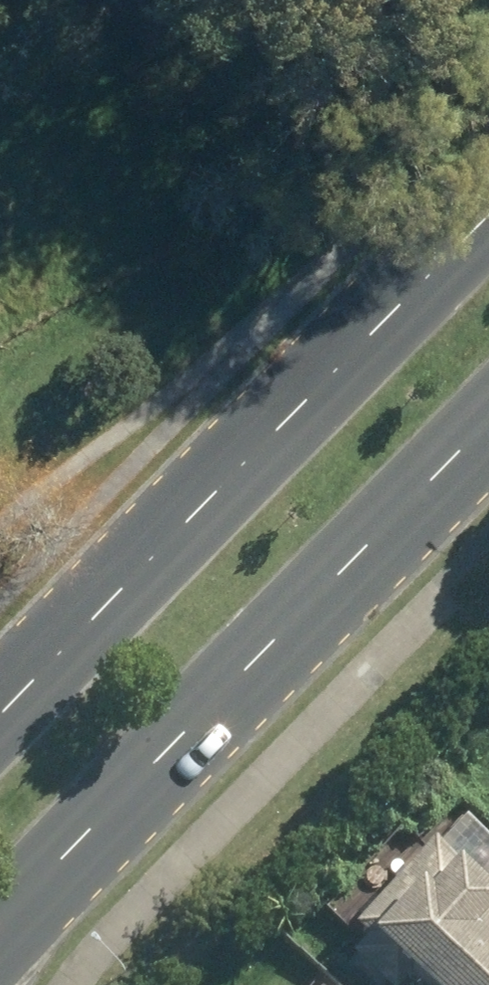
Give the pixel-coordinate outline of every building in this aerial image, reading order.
[(411,836),(333,924),(335,927),(330,931),(341,940),(330,953),(365,984),(386,984),(390,980),(396,984),(488,984),(488,868),(485,864),(466,885),(411,836)]
